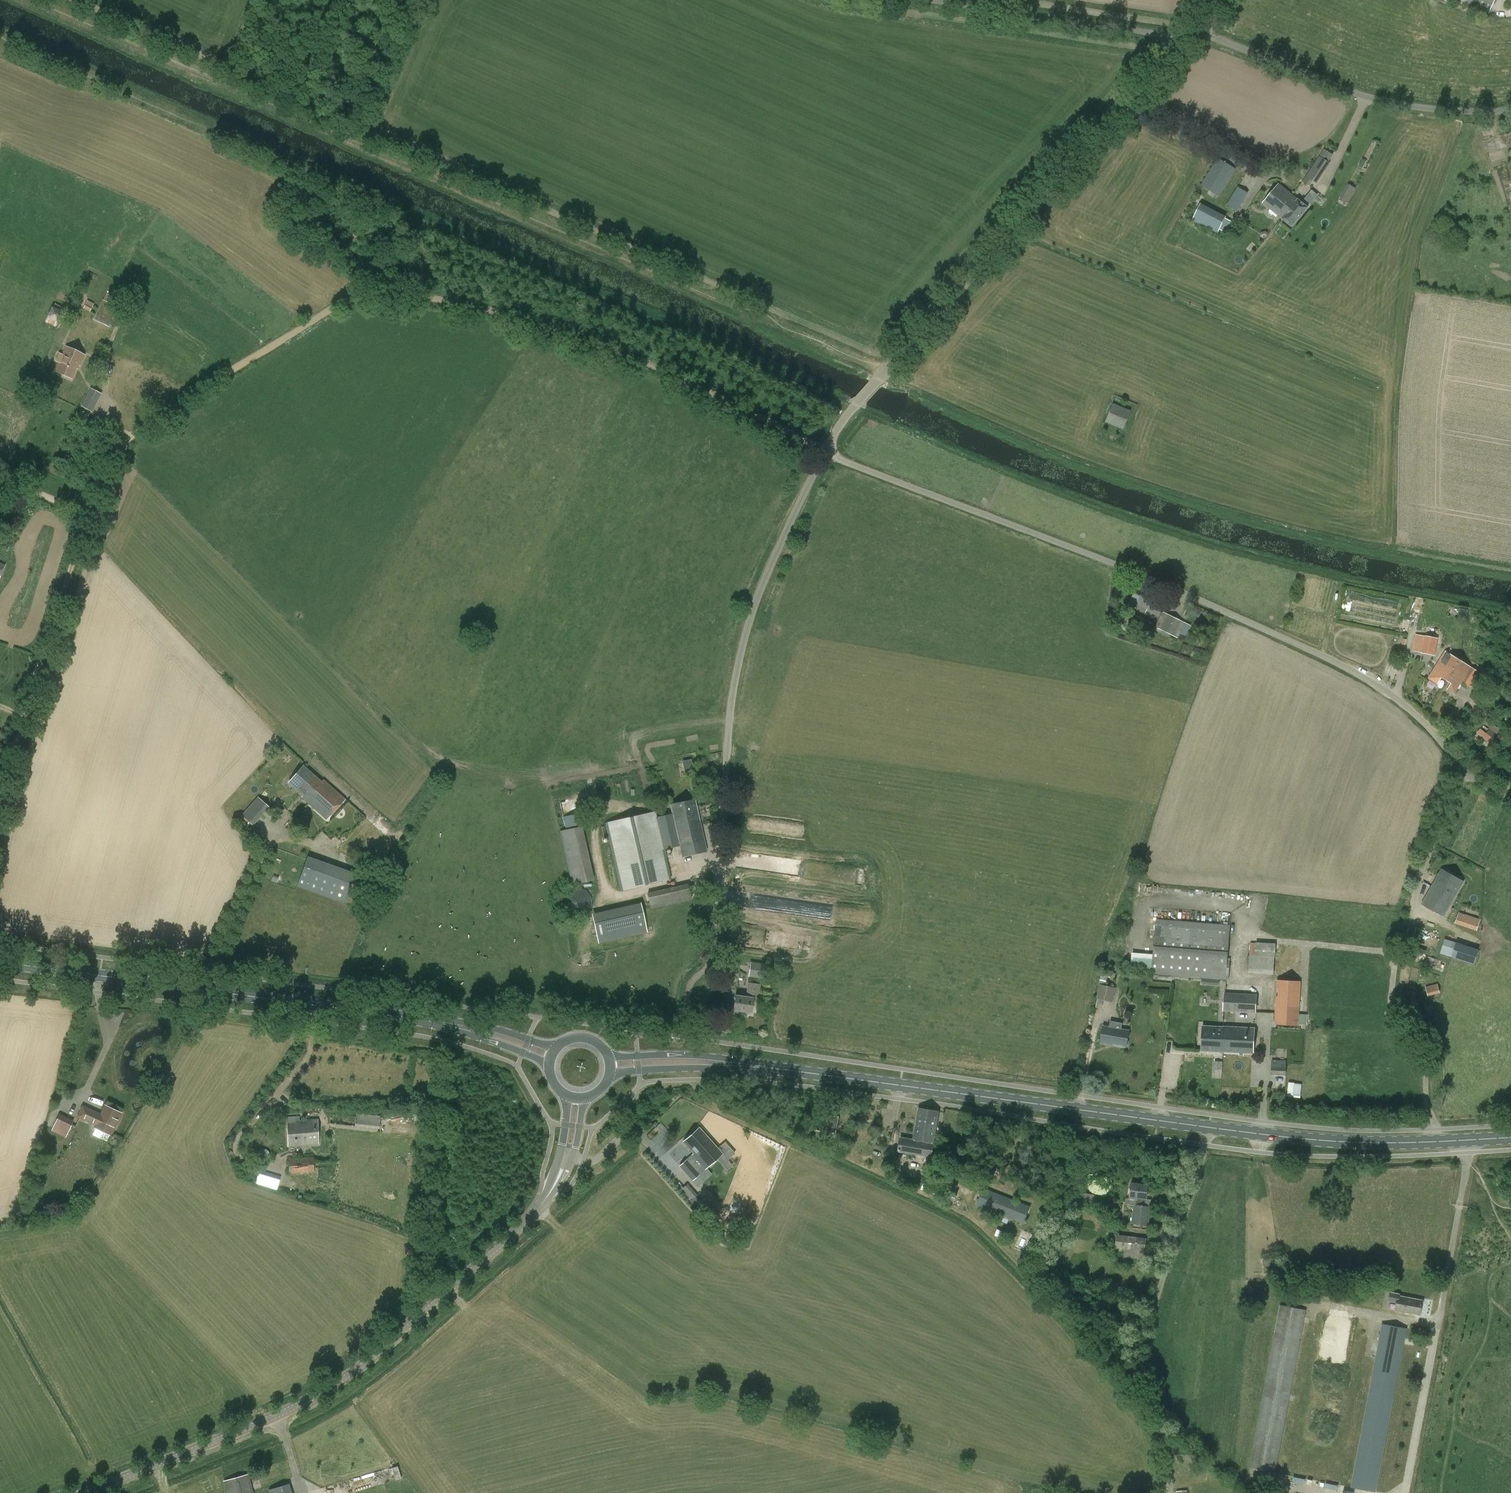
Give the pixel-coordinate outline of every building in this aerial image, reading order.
[(1460,1),(1488,14),(1495,0),(1458,0),(1460,1)] [(1219,197),(1236,169),(1218,158),(1201,185),(1219,197)] [(1312,169),(1307,177),(1316,183),(1321,175),(1312,169)] [(1305,182),(1301,187),(1302,188),(1298,192),(1306,199),(1308,196),(1313,200),(1318,194),(1309,187),(1310,186),(1305,182)] [(1348,205),(1357,188),(1348,183),(1339,200),(1348,205)] [(1263,203),(1277,215),(1283,208),(1279,204),(1288,192),(1278,184),(1263,203)] [(1246,197),(1235,191),(1227,205),(1237,212),(1246,197)] [(1307,208),(1288,192),(1279,204),(1283,208),(1277,215),(1282,219),(1292,227),(1307,208)] [(1219,228),(1225,231),(1231,218),(1199,203),(1191,219),(1218,232),(1219,228)] [(109,327),(118,307),(102,300),(93,320),(109,327)] [(60,313),(53,309),(47,321),(55,325),(60,313)] [(59,361),(55,371),(71,378),(77,365),(79,366),(84,355),(66,347),(62,356),(64,357),(62,362),(59,361)] [(92,411),(101,395),(91,389),(82,406),(92,411)] [(1123,430),(1131,411),(1113,404),(1106,422),(1123,430)] [(1157,616),(1164,604),(1138,590),(1131,602),(1157,616)] [(1178,639),(1185,623),(1163,612),(1155,627),(1178,639)] [(1435,656),(1439,638),(1424,635),(1421,653),(1435,656)] [(1443,677),(1447,680),(1460,660),(1446,652),(1429,678),(1438,684),(1443,677)] [(1467,689),(1478,672),(1460,660),(1447,680),(1452,683),(1448,689),(1455,693),(1460,685),(1467,689)] [(1492,744),(1498,735),(1489,729),(1488,732),(1482,728),(1478,734),(1492,744)] [(326,820),(345,799),(324,780),(322,782),(304,766),(289,783),(303,796),(301,798),(326,820)] [(268,806),(259,798),(251,807),(260,815),(268,806)] [(673,814),(680,845),(682,856),(706,851),(695,799),(671,805),(673,814)] [(605,823),(621,890),(671,879),(668,868),(665,856),(666,856),(664,849),(680,845),(673,814),(656,817),(655,811),(605,823)] [(572,885),(595,880),(582,826),(560,831),(572,885)] [(344,904),(355,874),(308,857),(297,887),(344,904)] [(1444,917),(1464,882),(1441,869),(1422,904),(1444,917)] [(651,909),(692,899),(689,883),(647,893),(651,909)] [(647,932),(642,909),(593,920),(598,943),(647,932)] [(1477,931),(1481,919),(1460,912),(1456,923),(1477,931)] [(1228,979),(1230,959),(1227,959),(1230,926),(1157,920),(1153,973),(1228,979)] [(1445,939),(1440,953),(1451,956),(1455,942),(1445,939)] [(1248,973),(1274,973),(1275,943),(1249,942),(1248,973)] [(763,964),(751,962),(749,977),(761,979),(763,964)] [(1298,1025),(1300,982),(1277,980),(1275,1024),(1298,1025)] [(751,1012),(753,1001),(759,1001),(761,984),(748,982),(745,998),(735,996),(733,1009),(751,1012)] [(1100,984),(1097,998),(1113,1002),(1116,987),(1100,984)] [(1428,996),(1440,993),(1438,984),(1426,986),(1428,996)] [(1224,994),(1224,1010),(1255,1012),(1256,996),(1224,994)] [(1111,1021),(1109,1027),(1103,1026),(1101,1042),(1113,1044),(1126,1046),(1129,1031),(1122,1029),(1123,1023),(1111,1021)] [(1223,1026),(1223,1027),(1223,1028),(1223,1045),(1224,1045),(1223,1052),(1253,1053),(1254,1028),(1223,1026)] [(1202,1051),(1223,1052),(1224,1045),(1223,1045),(1223,1028),(1223,1027),(1203,1027),(1202,1051)] [(1285,1076),(1286,1061),(1272,1060),(1271,1075),(1285,1076)] [(1289,1082),(1287,1096),(1300,1097),(1302,1083),(1289,1082)] [(105,1106),(101,1114),(83,1106),(78,1116),(96,1125),(95,1127),(111,1135),(122,1114),(105,1106)] [(932,1157),(939,1112),(919,1108),(913,1140),(902,1138),(900,1152),(932,1157)] [(380,1117),(356,1114),(355,1127),(379,1129),(380,1117)] [(836,1133),(839,1117),(826,1114),(825,1121),(829,1122),(827,1131),(836,1133)] [(74,1121),(60,1115),(52,1132),(66,1138),(74,1121)] [(288,1146),(318,1144),(317,1120),(287,1122),(288,1146)] [(680,1166),(692,1181),(722,1154),(699,1128),(683,1142),(694,1154),(680,1166)] [(289,1174),(314,1172),(313,1158),(288,1159),(289,1174)] [(277,1190),(281,1178),(259,1171),(255,1183),(277,1190)] [(1147,1198),(1148,1186),(1131,1184),(1130,1199),(1137,1200),(1138,1197),(1147,1198)] [(945,1201),(953,1205),(957,1197),(937,1186),(933,1194),(946,1200),(945,1201)] [(1024,1225),(1031,1207),(984,1188),(976,1206),(1024,1225)] [(1093,1205),(1094,1195),(1077,1192),(1075,1202),(1093,1205)] [(1134,1204),(1146,1206),(1147,1198),(1138,1197),(1137,1200),(1130,1199),(1129,1205),(1134,1205),(1134,1204)] [(1148,1226),(1151,1207),(1146,1206),(1134,1204),(1134,1205),(1131,1224),(1148,1226)] [(1144,1260),(1146,1238),(1117,1235),(1115,1248),(1125,1249),(1124,1257),(1144,1260)] [(1390,1291),(1388,1301),(1397,1303),(1396,1311),(1414,1314),(1415,1309),(1421,1310),(1422,1301),(1400,1297),(1401,1293),(1390,1291)] [(1275,1472),(1306,1310),(1280,1305),(1249,1467),(1275,1472)] [(1376,1492),(1407,1329),(1382,1324),(1351,1487),(1376,1492)] [(248,1474),(223,1481),(226,1492),(254,1492),(248,1474)] [(289,1484),(268,1491),(269,1492),(291,1492),(289,1484)]
